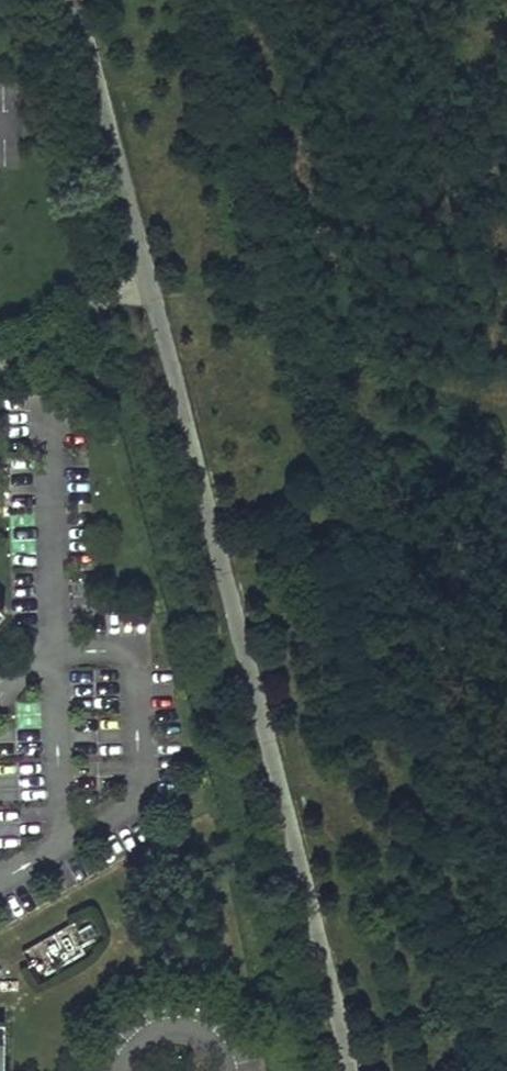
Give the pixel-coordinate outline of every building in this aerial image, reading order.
[(38,971),(104,942),(92,915),(26,944),(38,971)]
